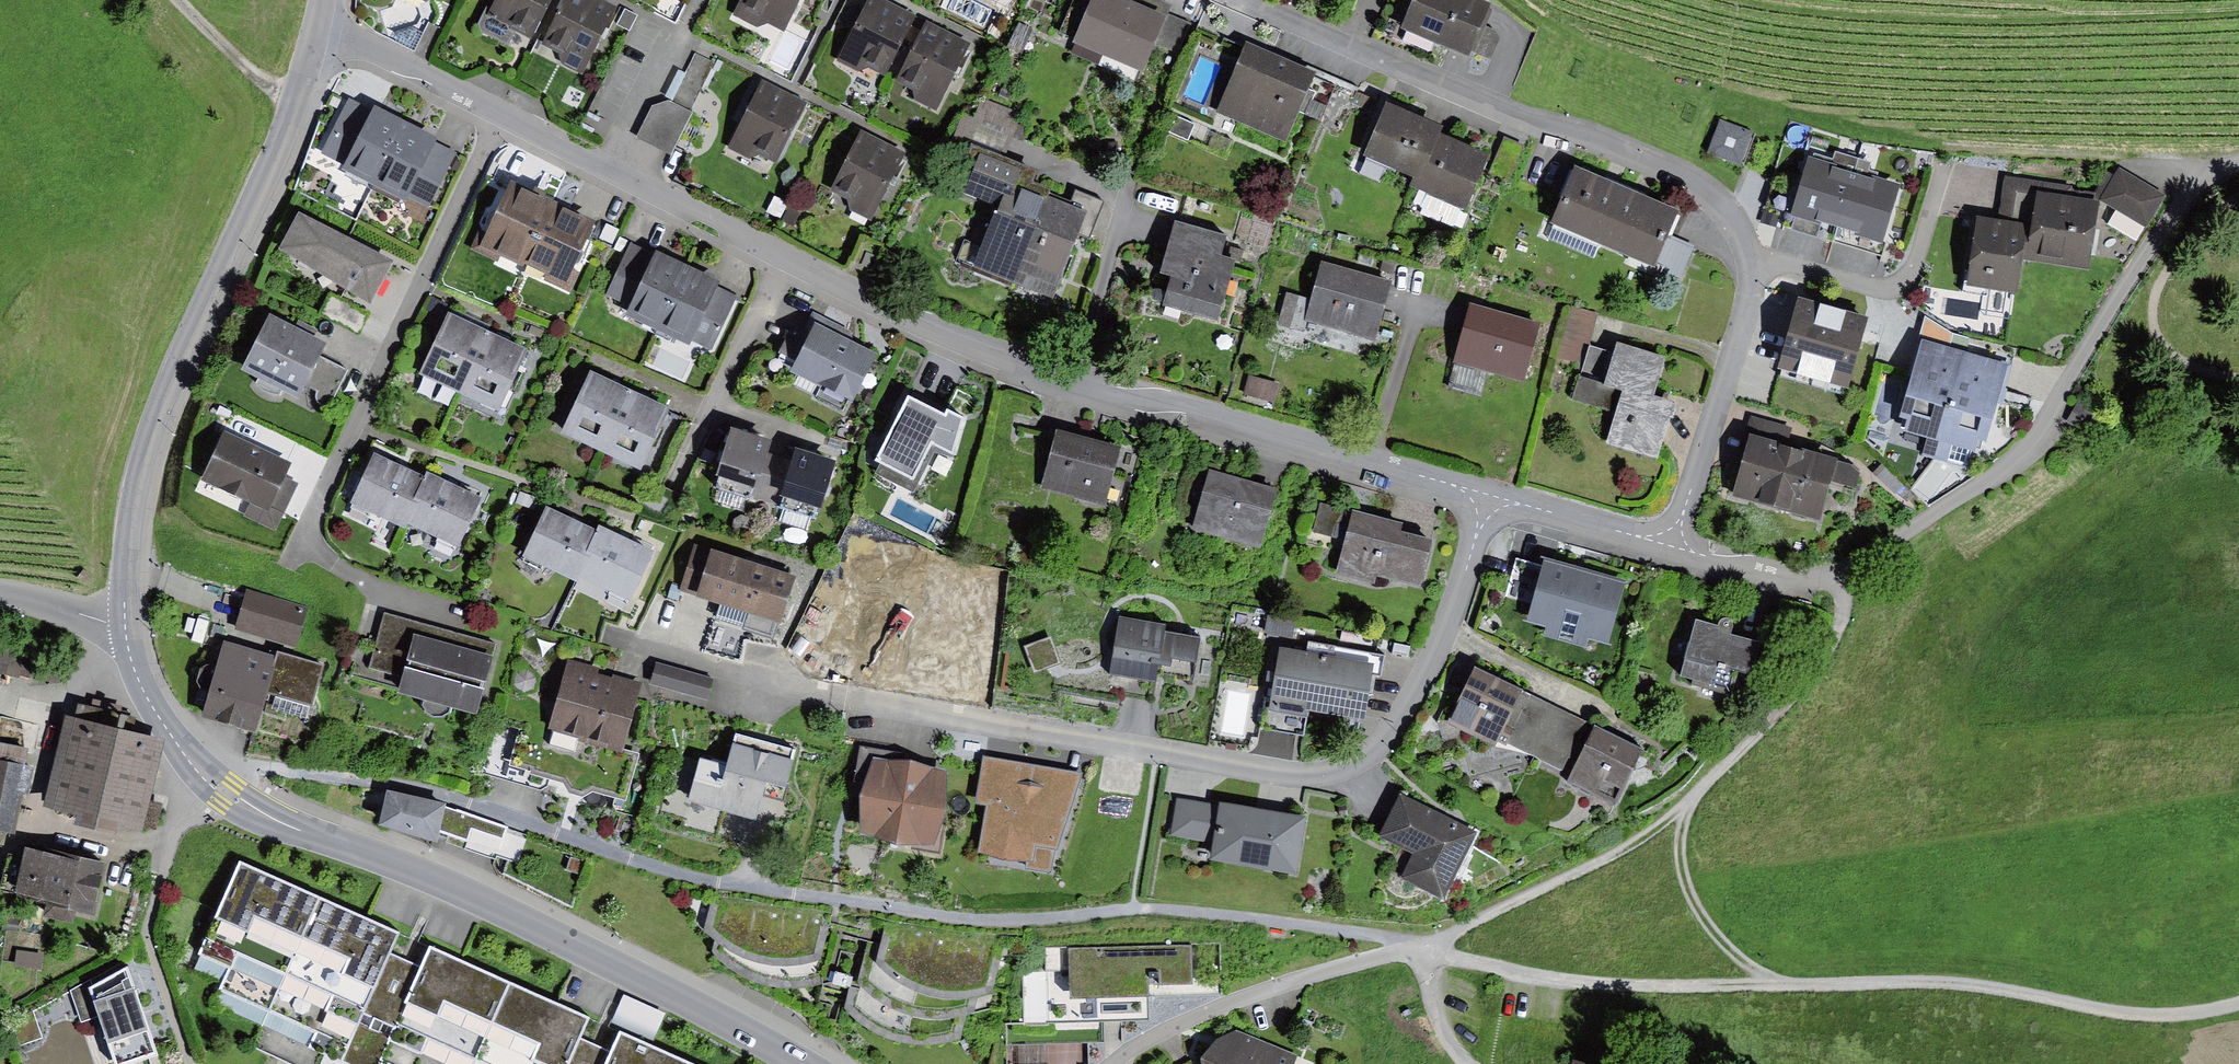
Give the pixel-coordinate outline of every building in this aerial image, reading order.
[(488,13),(484,11),(478,23),(481,30),(507,44),(514,29),(531,37),(549,0),(494,0),(488,13)] [(611,0),(562,0),(541,43),(559,51),(561,62),(583,73),(617,3),(611,0)] [(732,13),(757,26),(768,21),(784,30),(800,0),(739,0),(732,13)] [(832,58),(855,70),(865,68),(879,75),(911,14),(883,0),(861,0),(832,58)] [(1059,33),(1073,39),(1067,52),(1135,82),(1153,42),(1167,12),(1170,5),(1160,0),(1074,0),(1059,33)] [(1484,0),(1414,0),(1402,28),(1467,55),(1469,50),(1487,7),(1489,2),(1484,0)] [(1492,9),(1487,7),(1469,50),(1492,59),(1500,37),(1495,30),(1486,25),(1492,9)] [(625,8),(617,23),(629,29),(637,14),(625,8)] [(1192,23),(1167,12),(1153,42),(1179,53),(1192,23)] [(964,42),(920,21),(892,79),(911,87),(913,100),(932,109),(964,42)] [(1315,71),(1246,41),(1216,109),(1285,139),(1297,111),(1315,71)] [(713,61),(695,53),(672,101),(690,109),(713,61)] [(1337,80),(1315,71),(1297,111),(1320,121),(1337,80)] [(763,78),(728,147),(750,157),(759,153),(776,162),(807,100),(763,78)] [(1359,90),(1337,80),(1320,121),(1342,130),(1359,90)] [(343,163),(371,108),(349,97),(321,151),(343,163)] [(690,109),(672,101),(668,99),(652,105),(636,137),(671,154),(692,111),(690,109)] [(1009,284),(1046,196),(1026,188),(1033,172),(996,156),(1013,115),(981,102),(973,122),(960,117),(943,157),(960,165),(949,193),(991,210),(967,267),(1009,284)] [(373,182),(405,119),(374,103),(371,108),(342,167),(373,182)] [(1415,175),(1434,129),(1437,126),(1386,103),(1363,156),(1366,157),(1359,173),(1377,181),(1385,162),(1415,175)] [(1167,131),(1187,140),(1194,124),(1174,115),(1167,131)] [(1752,131),(1718,118),(1705,151),(1739,164),(1752,131)] [(405,119),(373,182),(405,198),(434,141),(437,135),(405,119)] [(861,128),(831,189),(848,197),(850,209),(872,220),(907,150),(861,128)] [(1434,129),(1415,175),(1410,189),(1425,195),(1420,207),(1441,215),(1438,222),(1454,229),(1461,213),(1466,215),(1491,153),(1434,129)] [(1841,230),(1861,157),(1835,149),(1833,155),(1824,153),(1827,141),(1812,137),(1789,216),(1841,230)] [(456,152),(434,141),(407,196),(429,207),(456,152)] [(1883,242),(1900,183),(1876,177),(1878,171),(1869,169),(1871,160),(1861,157),(1841,230),(1883,242)] [(1598,241),(1623,185),(1574,164),(1549,220),(1598,241)] [(2069,185),(2029,181),(2018,263),(2083,271),(2095,202),(2112,212),(2104,227),(2133,245),(2161,197),(2116,172),(2111,179),(2104,175),(2093,196),(2069,192),(2069,185)] [(2014,295),(2018,263),(2029,181),(2001,177),(1995,221),(1971,218),(1962,288),(2014,295)] [(524,262),(554,198),(545,194),(547,189),(535,183),(532,189),(510,178),(485,231),(479,228),(470,248),(498,261),(501,255),(523,266),(524,262)] [(1668,235),(1679,210),(1623,185),(1598,241),(1654,266),(1656,262),(1668,235)] [(1046,196),(1009,284),(1044,299),(1076,222),(1093,229),(1103,205),(1075,193),(1070,206),(1046,196)] [(554,198),(524,262),(546,272),(543,279),(570,292),(580,271),(572,267),(596,218),(554,198)] [(775,199),(768,213),(781,219),(788,205),(775,199)] [(387,253),(290,205),(269,245),(366,294),(387,253)] [(789,206),(783,219),(794,225),(800,211),(789,206)] [(1224,237),(1167,221),(1153,273),(1166,277),(1157,307),(1210,322),(1222,281),(1227,282),(1232,262),(1218,258),(1224,237)] [(1695,246),(1668,235),(1656,262),(1669,268),(1667,274),(1680,280),(1695,246)] [(629,305),(654,252),(631,241),(606,293),(629,305)] [(688,263),(656,248),(654,252),(629,305),(625,313),(658,328),(688,263)] [(1390,281),(1322,262),(1311,299),(1305,320),(1374,339),(1390,281)] [(721,278),(688,263),(658,328),(691,343),(692,339),(717,286),(721,278)] [(738,295),(717,286),(692,339),(712,349),(738,295)] [(1305,320),(1311,299),(1286,292),(1277,325),(1302,332),(1305,320)] [(1867,316),(1797,297),(1778,367),(1848,386),(1867,316)] [(1598,312),(1573,305),(1559,355),(1577,360),(1583,340),(1589,342),(1598,312)] [(455,389),(483,327),(442,309),(414,372),(455,389)] [(1534,326),(1466,309),(1451,367),(1520,384),(1534,326)] [(319,337),(258,311),(236,361),(253,369),(248,380),(322,412),(342,366),(312,353),(319,337)] [(1926,315),(1921,334),(1950,343),(1952,333),(1926,315)] [(878,352),(816,320),(790,370),(821,386),(816,395),(844,409),(849,400),(853,402),(878,352)] [(496,407),(523,345),(483,327),(455,389),(496,407)] [(1935,439),(1961,350),(1922,338),(1899,417),(1907,419),(1904,430),(1935,439)] [(1664,357),(1617,342),(1613,354),(1590,346),(1573,399),(1616,412),(1606,443),(1655,459),(1674,403),(1651,396),(1664,357)] [(1961,350),(1935,439),(1931,455),(1966,465),(1971,450),(1976,452),(1980,438),(1985,440),(2007,363),(1961,350)] [(598,446),(625,386),(581,367),(555,426),(598,446)] [(1249,374),(1243,392),(1272,400),(1277,382),(1249,374)] [(642,466),(669,406),(625,386),(598,446),(642,466)] [(946,410),(909,392),(876,457),(880,461),(875,472),(916,489),(935,450),(954,455),(968,415),(979,398),(958,388),(946,410)] [(1788,430),(1748,420),(1727,498),(1815,521),(1825,483),(1850,490),(1856,467),(1783,448),(1788,430)] [(758,505),(773,456),(762,452),(766,439),(721,425),(705,479),(712,481),(709,490),(758,505)] [(285,454),(214,426),(194,475),(243,495),(236,511),(274,526),(294,479),(278,472),(285,454)] [(1123,444),(1058,427),(1042,487),(1108,504),(1123,444)] [(773,456),(758,505),(810,521),(827,463),(789,451),(787,460),(773,456)] [(397,519),(417,475),(366,453),(343,504),(394,526),(397,519)] [(417,475),(397,519),(454,545),(477,495),(419,470),(417,475)] [(1273,491),(1204,474),(1190,532),(1258,549),(1273,491)] [(572,575),(592,529),(540,506),(517,556),(570,579),(572,575)] [(1396,524),(1314,506),(1307,537),(1335,543),(1327,578),(1383,590),(1393,584),(1414,590),(1426,545),(1398,537),(1396,524)] [(592,529),(572,575),(624,599),(647,548),(595,525),(592,529)] [(788,578),(689,546),(673,595),(772,627),(788,578)] [(1628,575),(1544,552),(1542,561),(1529,603),(1526,615),(1549,622),(1546,634),(1586,645),(1589,634),(1609,640),(1628,575)] [(1529,603),(1542,561),(1518,554),(1506,595),(1529,603)] [(304,610),(248,592),(237,627),(293,645),(304,610)] [(495,644),(383,614),(369,667),(403,676),(399,691),(424,698),(422,704),(426,711),(433,716),(441,716),(448,712),(450,705),(477,712),(495,644)] [(1162,624),(1110,616),(1100,680),(1151,688),(1154,669),(1162,670),(1164,660),(1188,664),(1192,642),(1160,637),(1162,624)] [(1747,641),(1690,625),(1674,681),(1722,695),(1728,671),(1738,671),(1747,641)] [(1052,633),(1025,641),(1034,669),(1061,660),(1052,633)] [(224,641),(202,717),(255,732),(267,691),(312,704),(324,664),(278,650),(277,656),(224,641)] [(1369,663),(1272,646),(1257,732),(1300,739),(1304,713),(1359,723),(1369,663)] [(599,668),(570,660),(550,725),(622,747),(642,682),(612,673),(611,677),(598,673),(599,668)] [(712,679),(656,664),(651,683),(707,698),(712,679)] [(1526,766),(1553,709),(1468,668),(1440,725),(1526,766)] [(73,716),(65,714),(41,808),(78,817),(76,824),(117,834),(119,827),(140,831),(159,753),(127,745),(134,715),(77,701),(73,716)] [(1611,808),(1639,750),(1553,709),(1526,766),(1611,808)] [(643,753),(622,747),(550,725),(499,711),(481,771),(541,789),(547,784),(549,779),(564,782),(570,793),(583,796),(593,792),(629,802),(643,753)] [(727,764),(700,757),(682,826),(717,835),(723,813),(756,822),(767,780),(787,786),(798,747),(737,730),(727,764)] [(24,765),(28,746),(0,740),(0,760),(24,765)] [(911,755),(859,746),(853,781),(863,784),(858,796),(861,836),(941,852),(947,810),(946,770),(910,760),(911,755)] [(6,832),(14,834),(23,792),(29,793),(34,767),(24,765),(0,760),(0,841),(6,832)] [(1074,781),(982,761),(972,808),(983,810),(973,859),(1054,876),(1074,781)] [(445,800),(388,787),(379,819),(436,835),(440,825),(450,828),(445,839),(498,859),(504,832),(445,805),(445,800)] [(1468,829),(1393,794),(1371,840),(1403,855),(1391,880),(1434,900),(1468,829)] [(1210,805),(1174,799),(1168,837),(1203,843),(1202,853),(1288,868),(1298,813),(1211,799),(1210,805)] [(162,803),(149,800),(143,826),(156,829),(162,803)] [(27,847),(25,854),(6,850),(0,878),(0,893),(45,903),(42,915),(74,922),(76,912),(93,916),(105,865),(27,847)] [(389,953),(399,930),(240,859),(207,933),(240,947),(224,981),(273,1003),(254,1044),(299,1063),(319,1063),(325,1050),(342,1058),(389,953)] [(1001,947),(887,921),(882,946),(869,943),(860,988),(850,986),(844,1011),(854,1021),(865,1029),(881,1037),(901,1044),(917,1046),(932,1046),(950,1045),(962,1042),(968,1015),(978,1014),(987,1011),(1001,947)] [(577,1034),(586,1014),(430,943),(419,967),(389,953),(342,1058),(357,1063),(563,1063),(577,1034)] [(1195,943),(1068,947),(1068,969),(1043,971),(1045,1023),(1024,1023),(1010,1024),(1010,1042),(1101,1039),(1100,1021),(1148,1019),(1147,996),(1152,996),(1152,985),(1196,984),(1195,943)] [(43,953),(16,950),(14,966),(41,970),(43,953)] [(90,982),(89,978),(70,989),(81,1020),(99,1013),(110,1044),(118,1063),(119,1063),(146,1054),(150,1053),(159,1050),(128,961),(90,982)] [(652,1036),(663,1012),(625,996),(615,1020),(652,1036)] [(34,1008),(14,1022),(22,1042),(43,1036),(34,1008)] [(621,1023),(609,1049),(577,1034),(563,1063),(711,1063),(621,1023)] [(1236,1031),(1210,1040),(1192,1063),(1313,1063),(1236,1031)] [(1071,1041),(1035,1043),(1036,1059),(1072,1057),(1071,1041)]
